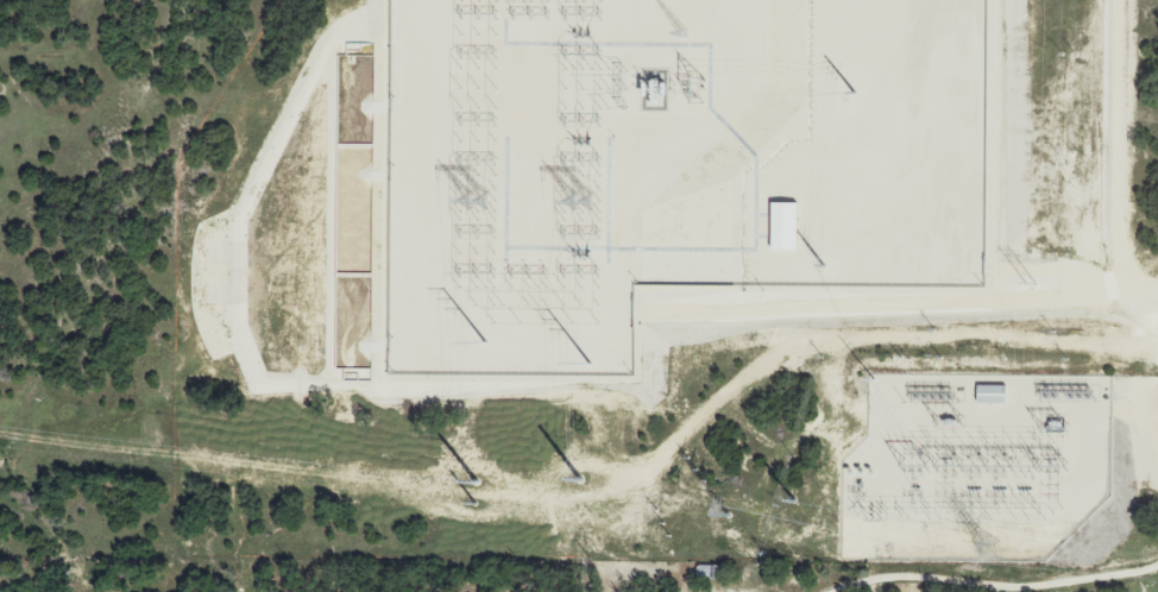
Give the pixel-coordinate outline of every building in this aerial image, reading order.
[(770,250),(795,250),(796,203),(771,202),(770,250)] [(977,404),(977,385),(1007,386),(1006,404),(977,404)]
